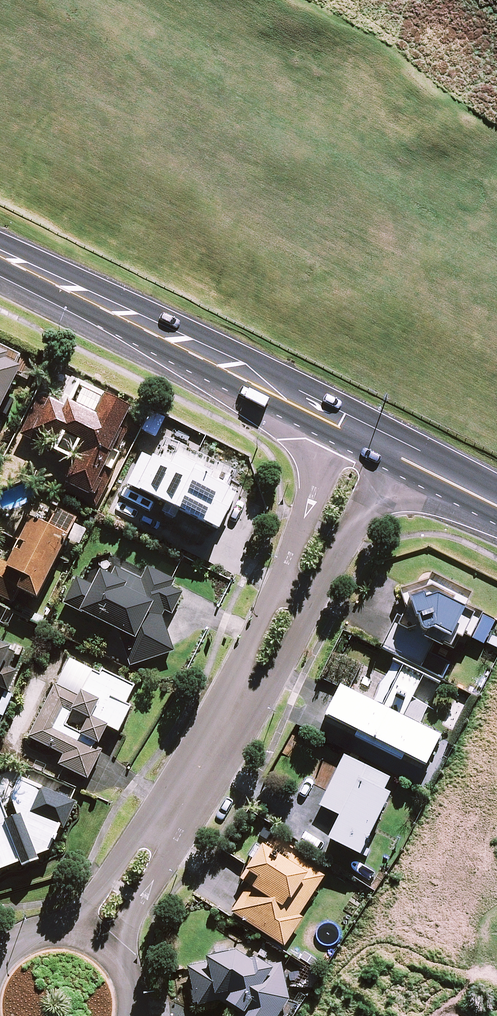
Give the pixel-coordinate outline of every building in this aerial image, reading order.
[(24,359),(0,347),(0,409),(24,359)] [(25,431),(49,440),(45,449),(75,461),(65,485),(101,499),(137,410),(104,397),(96,417),(40,394),(25,431)] [(213,474),(164,450),(159,462),(143,454),(128,485),(219,530),(237,494),(210,481),(213,474)] [(16,604),(23,591),(36,597),(67,535),(24,514),(17,529),(6,523),(2,532),(19,541),(8,565),(0,561),(0,597),(16,604)] [(119,630),(130,666),(173,651),(161,617),(164,610),(171,613),(185,586),(149,568),(146,573),(107,553),(92,583),(77,576),(64,603),(119,630)] [(400,594),(407,628),(448,650),(458,632),(482,645),(496,621),(466,605),(471,594),(428,571),(423,581),(403,587),(400,594)] [(9,693),(20,668),(10,664),(17,649),(0,642),(0,689),(9,693)] [(96,749),(99,744),(107,726),(118,731),(130,706),(125,704),(133,687),(102,671),(100,675),(68,659),(29,738),(63,754),(58,764),(87,778),(100,751),(96,749)] [(439,736),(418,725),(402,717),(340,686),(326,715),(357,730),(354,736),(401,759),(404,753),(425,764),(439,736)] [(394,780),(344,756),(320,805),(339,815),(328,838),(373,860),(380,845),(366,838),(394,780)] [(0,803),(0,869),(19,862),(22,865),(40,858),(44,848),(51,851),(73,801),(21,778),(11,799),(17,815),(7,819),(0,803)] [(247,859),(251,861),(240,878),(249,884),(231,912),(284,945),(302,917),(299,915),(320,880),(262,844),(260,848),(255,845),(247,859)] [(280,965),(246,959),(234,951),(209,954),(210,963),(189,966),(194,1005),(219,1001),(224,1006),(226,1002),(242,1012),(240,1015),(278,1015),(286,1002),(288,999),(280,965)]
